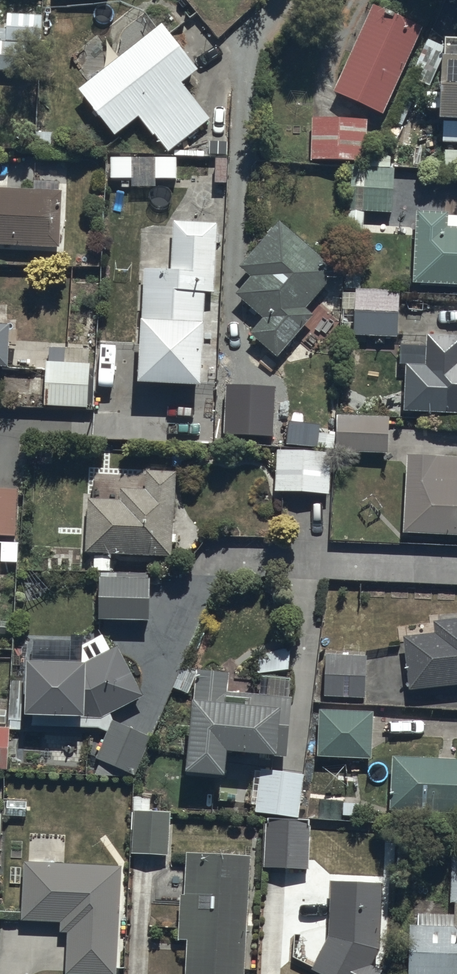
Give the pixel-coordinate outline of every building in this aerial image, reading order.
[(373,1),(333,88),(382,112),(423,24),(373,1)] [(4,39),(31,40),(38,40),(39,13),(6,12),(4,39)] [(197,67),(159,20),(76,86),(115,134),(138,115),(167,152),(210,117),(181,80),(197,67)] [(443,35),(443,51),(439,51),(439,116),(456,116),(456,35),(443,35)] [(4,39),(0,38),(0,68),(30,69),(31,40),(4,39)] [(311,116),(311,158),(365,158),(365,116),(311,116)] [(131,154),(109,154),(109,178),(131,178),(131,154)] [(153,155),(153,177),(176,177),(176,155),(153,155)] [(393,165),(350,163),(348,210),(391,211),(393,165)] [(58,245),(61,188),(0,186),(0,243),(58,245)] [(415,208),(412,281),(456,283),(456,213),(448,212),(448,209),(415,208)] [(138,315),(135,378),(200,380),(204,290),(213,291),(216,219),(171,217),(169,265),(143,264),(140,315),(138,315)] [(237,297),(264,321),(251,335),(280,360),(316,319),(307,312),(339,276),(281,225),(240,271),(251,281),(237,297)] [(397,291),(359,288),(357,330),(394,332),(397,291)] [(7,365),(9,321),(0,321),(0,365),(7,365)] [(403,362),(402,409),(456,411),(456,333),(424,331),(423,362),(403,362)] [(48,360),(45,360),(44,404),(87,406),(88,362),(64,361),(64,346),(49,346),(48,360)] [(274,387),(226,384),(224,433),(272,436),(274,387)] [(388,452),(388,416),(337,416),(337,451),(388,452)] [(405,451),(400,531),(456,534),(456,454),(405,451)] [(332,458),(277,456),(275,497),(330,499),(332,458)] [(176,484),(176,473),(147,472),(146,491),(122,490),(121,500),(88,499),(86,554),(95,554),(95,573),(110,573),(111,556),(173,558),(176,484)] [(0,486),(0,533),(16,534),(18,487),(0,486)] [(0,543),(0,559),(17,560),(17,544),(0,543)] [(149,619),(149,576),(98,575),(98,618),(149,619)] [(401,625),(409,689),(456,682),(456,618),(401,625)] [(133,775),(152,735),(113,719),(110,712),(144,695),(118,644),(112,647),(104,631),(71,649),(76,658),(25,657),(24,680),(10,680),(9,709),(9,728),(19,729),(21,711),(30,711),(30,724),(95,725),(108,731),(96,757),(133,775)] [(289,670),(289,649),(257,649),(257,670),(289,670)] [(364,697),(365,654),(325,652),(324,696),(364,697)] [(286,744),(290,695),(226,688),(227,670),(195,668),(181,663),(173,687),(190,693),(184,769),(224,772),(226,746),(273,750),(274,743),(286,744)] [(371,758),(373,709),(317,707),(315,755),(371,758)] [(9,709),(0,708),(0,769),(7,769),(9,728),(9,709)] [(391,755),(388,809),(456,812),(456,758),(391,754),(391,755)] [(297,817),(303,771),(253,764),(248,804),(256,805),(255,811),(297,817)] [(168,855),(170,810),(150,809),(151,799),(133,798),(130,853),(168,855)] [(307,867),(308,824),(308,817),(297,817),(263,816),(262,866),(307,867)] [(248,852),(184,850),(182,893),(180,893),(178,937),(185,937),(183,973),(244,973),(248,852)] [(449,855),(449,901),(453,901),(453,910),(405,910),(405,973),(456,973),(456,855),(449,855)] [(23,859),(21,918),(60,920),(60,931),(67,931),(66,973),(79,973),(116,973),(121,864),(23,859)] [(381,879),(329,879),(328,934),(311,964),(329,973),(378,973),(381,969),(369,962),(378,945),(381,879)]
